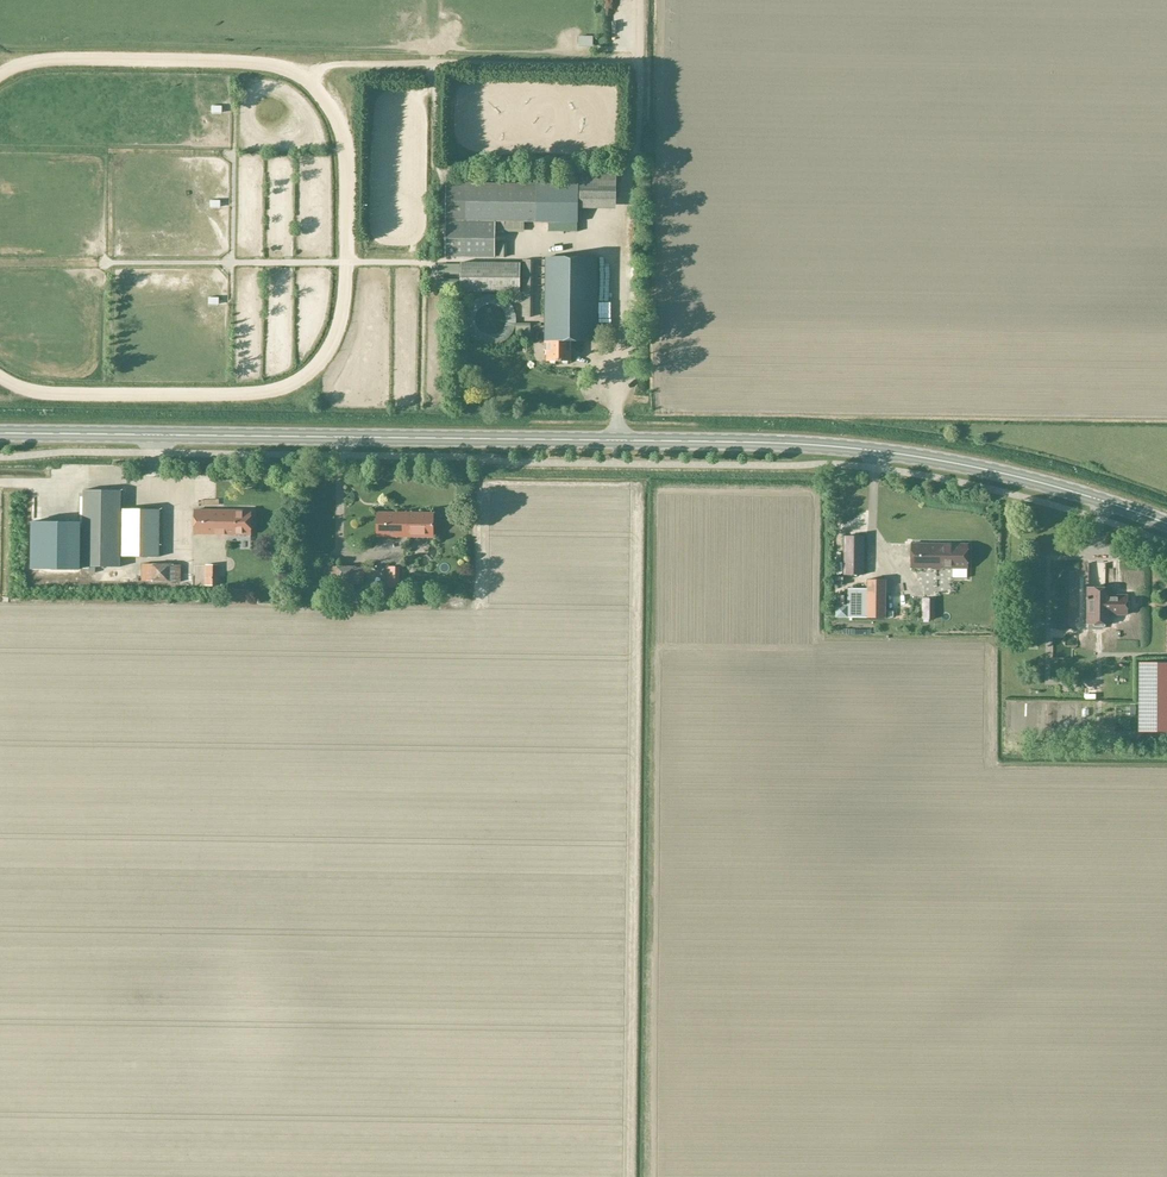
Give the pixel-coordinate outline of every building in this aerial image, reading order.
[(608,26),(618,26),(619,0),(608,0),(608,26)] [(220,97),(210,96),(210,110),(220,110),(220,97)] [(444,257),(465,257),(495,257),(495,221),(577,222),(578,198),(614,198),(614,173),(578,172),(578,184),(445,184),(445,221),(444,257)] [(208,191),(209,210),(218,210),(217,191),(208,191)] [(558,256),(559,236),(544,235),(544,256),(558,256)] [(596,341),(597,258),(545,258),(544,343),(547,343),(547,361),(570,362),(570,341),(596,341)] [(523,260),(523,317),(530,317),(531,260),(523,260)] [(520,265),(461,264),(460,293),(520,294),(520,265)] [(96,567),(120,567),(121,491),(84,490),(83,567),(89,567),(89,573),(96,573),(96,567)] [(123,509),(123,557),(159,557),(160,510),(123,509)] [(195,511),(195,534),(251,535),(251,511),(195,511)] [(377,513),(377,536),(433,537),(433,514),(377,513)] [(78,569),(79,522),(32,521),(31,569),(78,569)] [(864,575),(865,537),(845,537),(844,574),(864,575)] [(968,568),(968,545),(912,544),(911,568),(968,568)] [(182,583),(182,565),(142,564),(142,581),(182,583)] [(218,587),(218,578),(218,566),(206,565),(206,586),(218,587)] [(365,585),(365,567),(324,567),(324,584),(365,585)] [(400,581),(400,567),(388,567),(388,588),(400,589),(400,581)] [(849,592),(849,618),(885,618),(885,579),(867,579),(867,592),(849,592)] [(1105,595),(1105,588),(1088,588),(1087,624),(1111,624),(1111,614),(1127,614),(1127,595),(1105,595)] [(934,599),(923,599),(923,619),(934,619),(934,599)] [(1139,662),(1138,731),(1166,732),(1166,663),(1139,662)]
